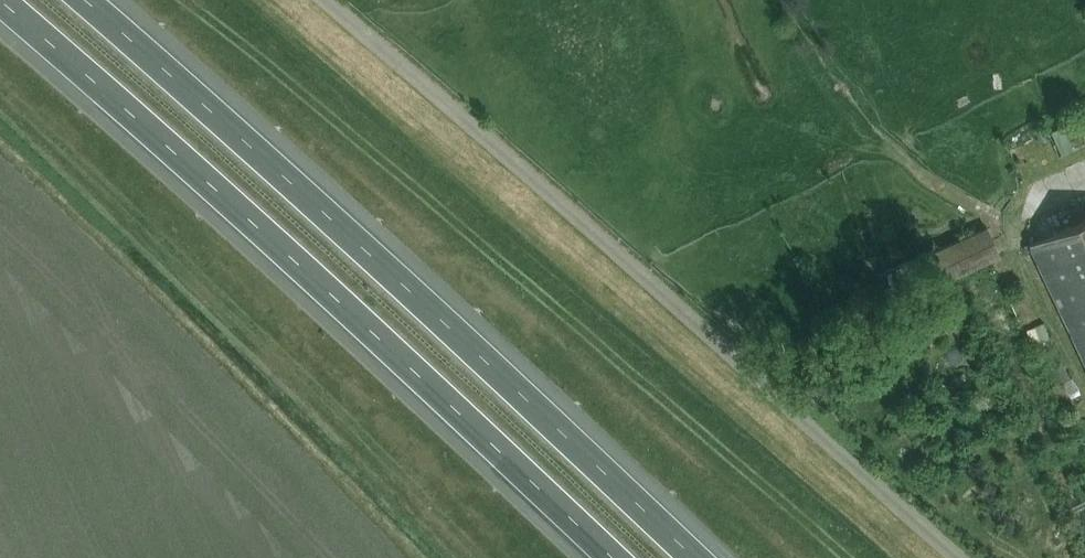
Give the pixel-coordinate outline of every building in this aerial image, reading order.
[(1074,121),(1047,133),(1058,157),(1084,145),(1074,121)] [(1030,244),(1084,365),(1084,219),(1030,244)] [(987,227),(883,273),(896,302),(1000,256),(987,227)] [(1044,323),(1025,332),(1051,383),(1057,380),(1069,404),(1082,398),(1044,323)]
